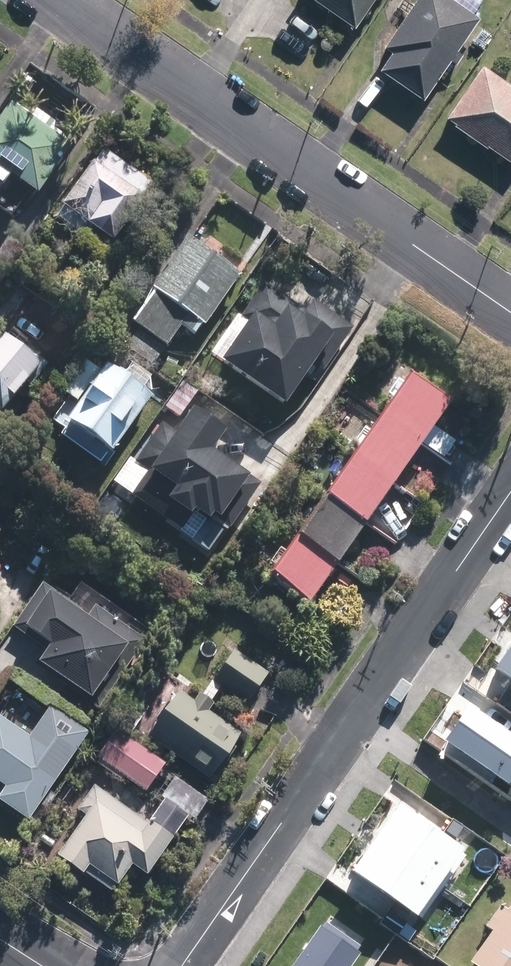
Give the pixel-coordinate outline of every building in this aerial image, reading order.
[(351,25),(368,0),(315,0),(351,25)] [(379,44),(387,49),(375,67),(419,98),(477,14),(456,0),(409,0),(379,44)] [(479,62),(443,114),(510,161),(510,84),(479,62)] [(70,143),(10,101),(0,114),(0,186),(9,173),(35,192),(70,143)] [(147,179),(100,148),(91,161),(89,159),(57,205),(60,207),(53,216),(83,236),(89,227),(109,240),(140,195),(138,193),(147,179)] [(200,325),(237,272),(184,235),(147,287),(150,289),(128,320),(136,326),(123,345),(149,364),(177,324),(190,334),(198,323),(200,325)] [(248,320),(220,363),(285,405),(322,347),(338,357),(357,328),(314,300),(307,311),(262,282),(240,316),(248,320)] [(0,337),(0,411),(41,362),(4,332),(0,337)] [(108,445),(149,388),(103,356),(63,412),(67,414),(57,427),(97,456),(106,443),(108,445)] [(442,450),(454,434),(431,418),(447,395),(407,366),(378,407),(419,435),(442,450)] [(227,430),(191,406),(176,429),(161,419),(134,460),(148,469),(131,495),(183,529),(195,511),(208,519),(212,513),(235,528),(263,486),(212,453),(227,430)] [(391,476),(419,435),(378,407),(350,447),(391,476)] [(363,516),(391,476),(350,447),(322,487),(363,516)] [(334,556),(363,516),(322,487),(294,527),(334,556)] [(306,595),(334,556),(294,527),(266,567),(306,595)] [(102,701),(146,635),(97,601),(88,615),(80,610),(83,605),(44,578),(15,621),(48,643),(38,657),(102,701)] [(231,642),(209,674),(243,698),(265,666),(231,642)] [(498,666),(510,675),(510,648),(498,666)] [(203,703),(209,694),(196,686),(190,694),(175,684),(143,730),(205,772),(237,726),(203,703)] [(29,813),(90,725),(51,699),(30,730),(0,708),(0,775),(6,779),(0,787),(0,793),(29,813)] [(471,703),(445,740),(508,784),(510,780),(510,731),(471,703)] [(112,722),(93,750),(142,784),(161,756),(112,722)] [(208,801),(175,778),(161,796),(194,820),(208,801)] [(132,864),(147,875),(172,838),(187,816),(164,800),(148,822),(147,821),(141,830),(95,799),(56,855),(83,873),(89,865),(118,885),(132,864)] [(401,804),(380,835),(446,880),(467,849),(401,804)] [(423,914),(446,880),(380,835),(357,870),(423,914)] [(504,903),(497,898),(482,919),(489,923),(467,956),(482,965),(510,965),(510,892),(504,903)] [(324,927),(296,965),(355,965),(364,954),(324,927)]
